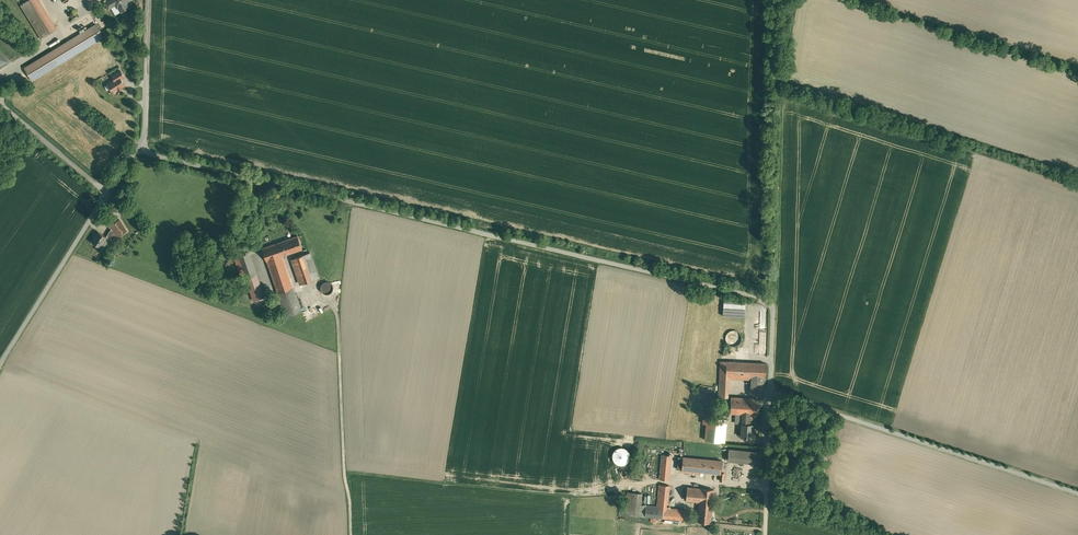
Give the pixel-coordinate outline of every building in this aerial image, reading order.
[(46,0),(27,0),(37,17),(51,8),(46,0)] [(105,1),(108,8),(116,3),(121,11),(129,7),(126,2),(129,0),(107,0),(105,1)] [(98,20),(90,6),(19,47),(27,61),(98,20)] [(112,75),(115,79),(119,76),(121,79),(124,76),(120,70),(112,75)] [(121,79),(119,76),(115,79),(108,83),(112,89),(111,91),(112,93),(114,93),(116,92),(116,90),(118,89),(119,89),(122,87),(122,86),(124,85),(121,79)] [(116,212),(106,219),(114,230),(124,223),(116,212)] [(290,219),(272,226),(277,238),(294,232),(290,219)] [(95,220),(87,236),(97,242),(106,226),(95,220)] [(271,226),(256,231),(269,272),(285,267),(271,226)] [(312,260),(301,235),(287,242),(297,266),(312,260)] [(249,258),(241,236),(228,240),(236,263),(249,258)] [(256,279),(249,259),(236,264),(244,284),(256,279)] [(325,273),(322,273),(318,276),(316,281),(319,286),(323,288),(329,287),(331,284),(332,279),(329,275),(325,273)] [(255,301),(266,297),(261,279),(258,280),(259,285),(251,287),(255,301)] [(288,315),(304,311),(298,292),(292,294),(291,293),(291,290),(285,292),(286,294),(283,295),(284,297),(265,303),(268,313),(286,307),(288,315)] [(725,311),(723,311),(719,313),(717,319),(719,324),(723,326),(729,325),(731,322),(732,317),(729,312),(725,311)] [(758,343),(709,341),(708,377),(717,378),(718,356),(743,357),(742,373),(757,374),(758,343)] [(748,378),(722,378),(722,394),(734,395),(733,404),(740,404),(740,395),(748,395),(748,378)] [(731,418),(740,418),(740,405),(731,405),(731,418)] [(612,429),(610,430),(606,432),(604,437),(606,443),(610,445),(616,443),(618,440),(619,435),(616,431),(612,429)] [(753,434),(712,430),(711,441),(752,446),(753,434)] [(658,460),(660,436),(652,435),(649,459),(658,460)] [(626,448),(614,448),(614,464),(625,464),(626,448)] [(726,448),(724,461),(756,464),(757,451),(726,448)] [(660,454),(657,479),(668,480),(671,455),(660,454)] [(655,499),(658,465),(649,464),(645,498),(655,499)] [(702,468),(674,467),(673,480),(701,481),(702,468)] [(682,502),(699,503),(701,483),(684,481),(682,502)] [(675,491),(656,489),(655,500),(674,502),(675,491)]
